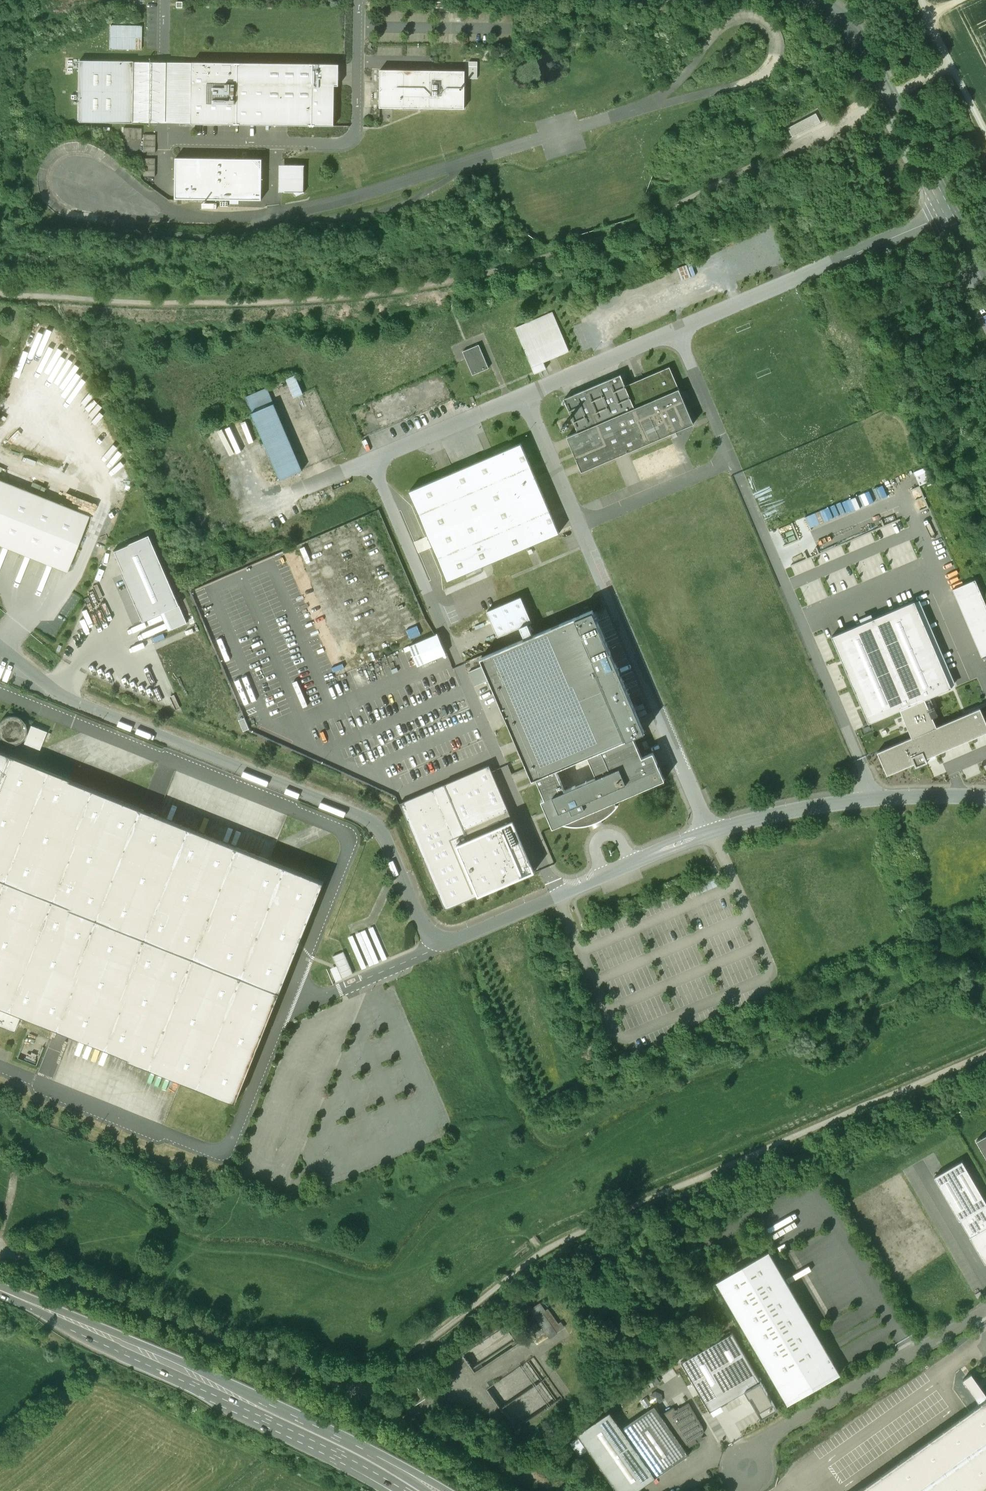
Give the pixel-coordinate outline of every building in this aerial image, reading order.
[(141,26),(110,25),(110,49),(141,50),(141,26)] [(132,61),(79,61),(78,122),(131,123),(132,61)] [(335,64),(192,62),(191,124),(334,126),(334,86),(334,80),(337,80),(337,70),(335,70),(335,64)] [(465,71),(380,70),(379,108),(464,109),(465,71)] [(821,122),(816,113),(787,128),(792,136),(821,122)] [(141,129),(124,128),(123,140),(141,141),(141,129)] [(155,135),(143,135),(143,153),(155,153),(155,135)] [(262,159),(175,158),(175,199),(261,200),(262,159)] [(155,159),(143,159),(143,177),(155,177),(155,159)] [(304,166),(285,165),(285,166),(286,166),(285,191),(285,192),(293,192),(297,196),(304,192),(304,187),(303,187),(304,166)] [(692,262),(678,267),(683,280),(697,274),(692,262)] [(552,312),(515,328),(534,374),(546,369),(543,362),(569,351),(552,312)] [(489,368),(479,345),(463,351),(473,375),(489,368)] [(567,437),(581,470),(582,471),(693,423),(669,367),(625,386),(620,375),(564,399),(578,432),(567,437)] [(294,376),(287,379),(294,397),(302,394),(294,376)] [(302,470),(267,387),(245,397),(280,480),(302,470)] [(382,410),(375,413),(377,420),(384,417),(382,410)] [(385,420),(378,423),(381,428),(387,425),(385,420)] [(521,443),(409,491),(447,581),(559,533),(521,443)] [(0,480),(0,545),(66,572),(88,516),(0,480)] [(149,535),(113,551),(143,621),(165,611),(173,629),(187,623),(149,535)] [(432,584),(441,581),(439,571),(429,574),(432,584)] [(952,589),(981,657),(985,655),(985,606),(975,580),(952,589)] [(525,639),(480,658),(483,665),(469,672),(475,686),(489,680),(532,780),(536,778),(556,770),(587,756),(633,736),(644,732),(592,611),(533,636),(528,624),(532,622),(521,597),(487,611),(498,637),(520,627),(525,639)] [(831,636),(868,723),(900,710),(911,738),(877,752),(887,775),(914,763),(915,767),(927,762),(925,758),(985,733),(985,722),(980,708),(936,727),(924,699),(951,688),(914,601),(831,636)] [(438,634),(409,646),(418,665),(446,654),(438,634)] [(26,730),(24,723),(19,717),(11,716),(4,718),(0,722),(0,739),(4,743),(12,745),(19,743),(24,737),(26,730)] [(46,731),(30,725),(23,743),(39,749),(46,731)] [(642,757),(633,736),(587,756),(596,776),(565,790),(556,770),(536,778),(545,798),(541,800),(553,827),(561,824),(574,825),(587,824),(599,820),(610,813),(619,804),(618,803),(616,804),(615,801),(664,779),(653,752),(642,757)] [(0,752),(0,1007),(19,1015),(236,1101),(324,881),(0,752)] [(489,765),(400,803),(445,909),(535,871),(489,765)] [(548,845),(552,855),(563,850),(559,841),(548,845)] [(344,951),(333,956),(342,978),(353,973),(344,951)] [(0,1007),(0,1026),(13,1031),(19,1015),(0,1007)] [(976,1140),(985,1157),(985,1135),(976,1140)] [(962,1160),(934,1177),(959,1220),(960,1220),(970,1236),(969,1236),(985,1263),(985,1262),(985,1202),(962,1160)] [(840,1373),(769,1251),(717,1281),(788,1404),(840,1373)] [(556,1333),(542,1312),(545,1310),(540,1302),(530,1309),(549,1338),(556,1333)] [(506,1326),(463,1355),(475,1374),(518,1345),(506,1326)] [(681,1362),(710,1411),(745,1391),(761,1419),(777,1409),(732,1332),(681,1362)] [(533,1357),(486,1390),(514,1432),(562,1398),(533,1357)] [(858,1490),(985,1490),(985,1395),(971,1374),(962,1380),(980,1404),(858,1490)] [(417,1387),(405,1395),(413,1407),(425,1399),(417,1387)] [(658,1405),(665,1396),(656,1389),(649,1398),(658,1405)] [(673,1407),(660,1415),(654,1405),(621,1429),(655,1478),(689,1455),(683,1447),(687,1444),(689,1447),(697,1443),(697,1441),(701,1438),(700,1437),(703,1434),(704,1432),(704,1430),(703,1428),(688,1402),(675,1410),(673,1407)] [(610,1412),(577,1435),(579,1437),(570,1444),(580,1458),(588,1452),(616,1490),(637,1490),(655,1478),(621,1429),(610,1412)]
